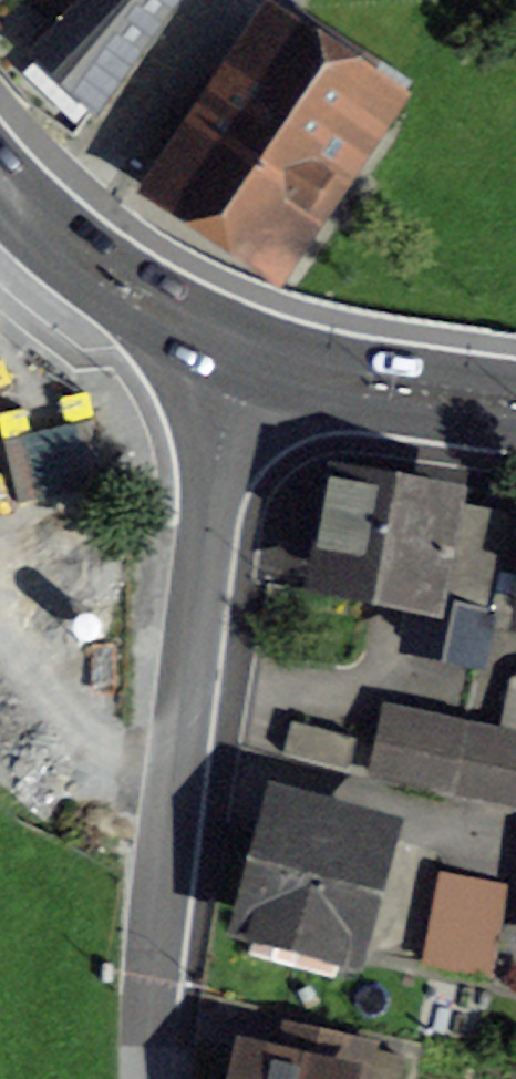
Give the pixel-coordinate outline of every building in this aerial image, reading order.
[(40,58),(99,111),(179,0),(83,0),(40,58)] [(207,101),(222,110),(170,188),(272,257),(340,156),(354,165),(394,106),(278,27),(239,85),(224,75),(207,101)] [(411,641),(477,655),(492,587),(507,519),(349,487),(331,580),(420,598),(411,641)] [(507,519),(492,587),(515,591),(515,520),(507,519)] [(499,735),(463,728),(457,758),(515,769),(515,684),(510,682),(499,735)] [(374,777),(449,793),(457,758),(463,728),(388,712),(374,777)] [(347,771),(355,739),(292,722),(283,754),(347,771)] [(515,807),(515,769),(457,758),(449,793),(515,807)] [(341,977),(379,833),(295,811),(288,838),(276,835),(252,924),(289,933),(282,961),(341,977)] [(445,875),(428,965),(490,977),(507,886),(445,875)] [(349,1044),(306,1034),(297,1070),(252,1059),(247,1078),(341,1078),(349,1044)]
